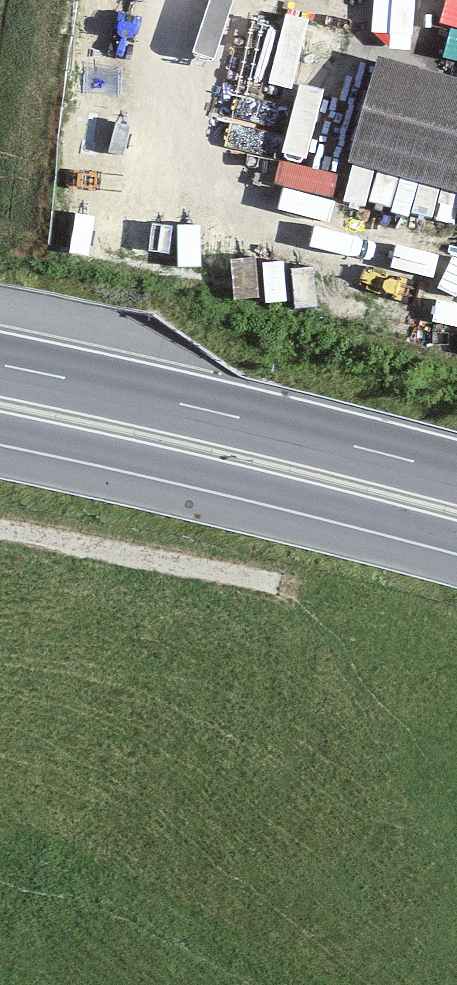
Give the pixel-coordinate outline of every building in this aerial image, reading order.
[(396,57),(367,170),(456,193),(456,72),(396,57)]
